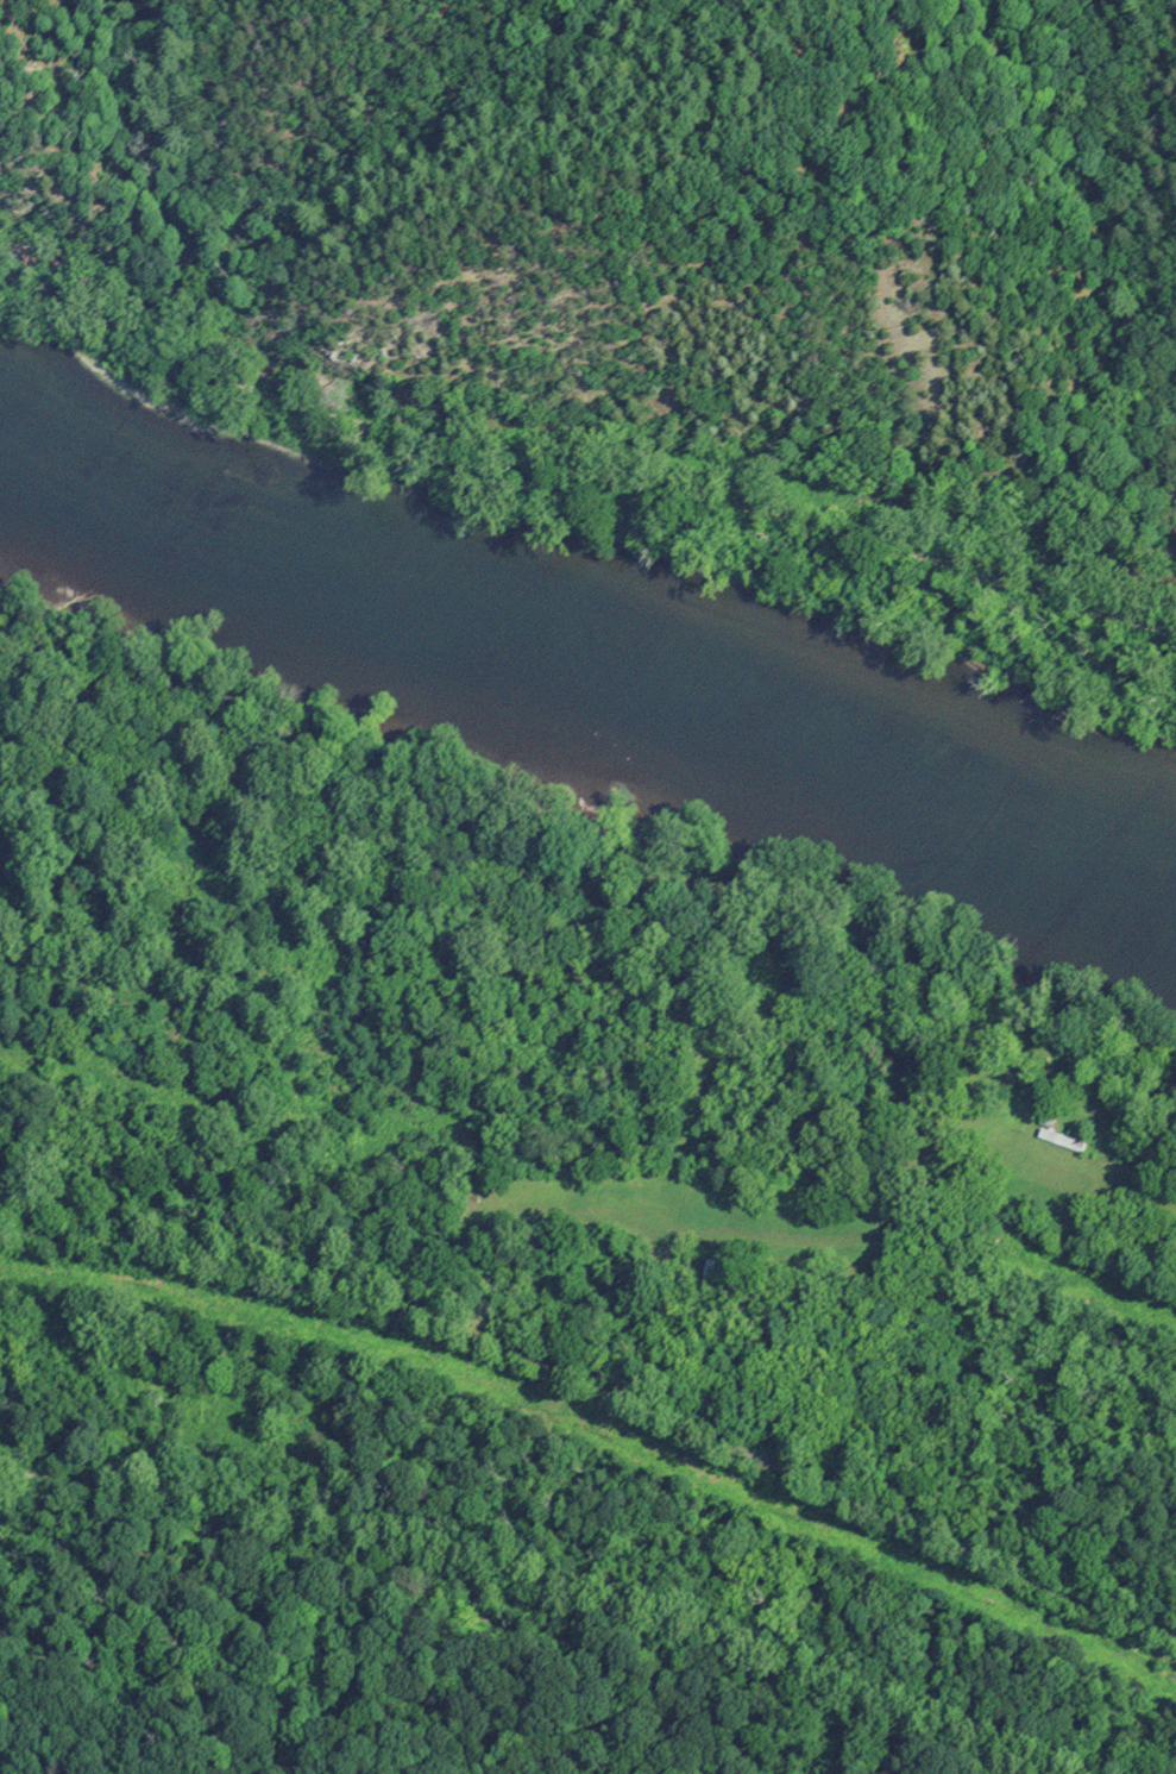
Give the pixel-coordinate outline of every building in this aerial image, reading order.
[(1081,1153),(1084,1145),(1043,1128),(1040,1137),(1081,1153)] [(703,1278),(726,1283),(729,1265),(706,1260),(703,1278)]
